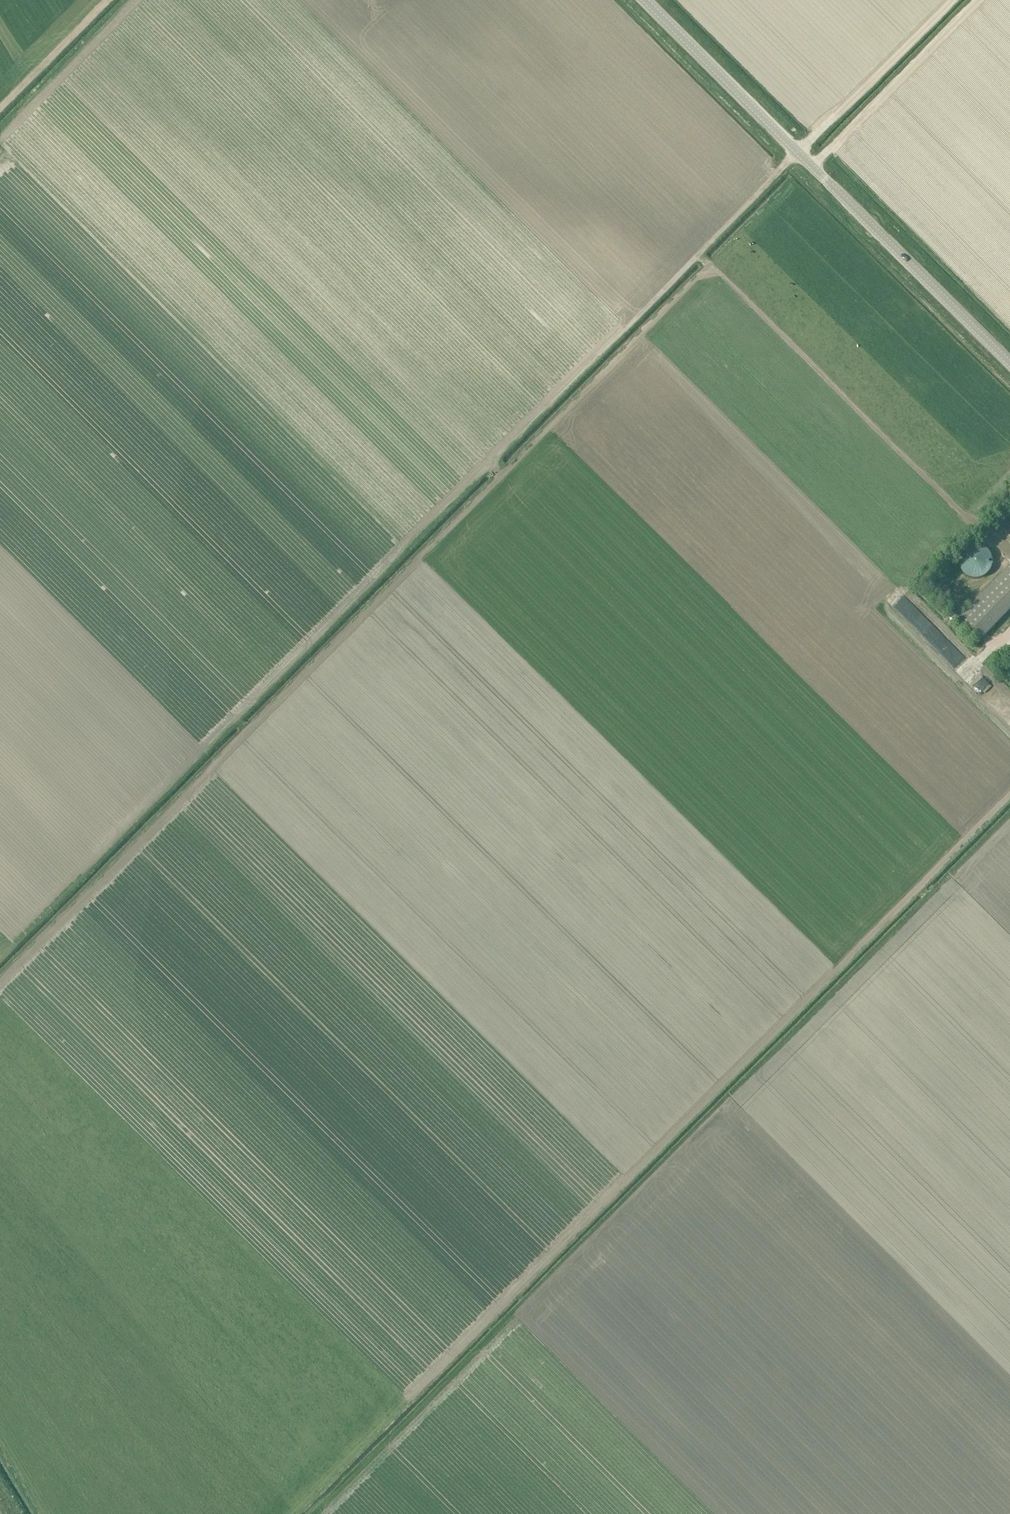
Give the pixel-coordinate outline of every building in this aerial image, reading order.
[(994,562),(994,561),(994,559),(994,558),(993,557),(993,556),(993,554),(992,553),(991,551),(990,551),(990,550),(989,549),(988,548),(987,547),(985,546),(984,545),(982,545),(981,544),(980,544),(978,544),(976,544),(974,544),(972,545),(971,545),(969,546),(968,547),(967,548),(965,549),(964,550),(963,551),(963,553),(962,554),(961,556),(961,557),(961,559),(961,561),(961,562),(961,564),(961,566),(962,567),(963,569),(964,570),(965,572),(966,573),(968,574),(969,575),(971,576),(973,577),(974,577),(975,577),(977,577),(978,577),(980,577),(981,577),(983,576),(985,576),(986,575),(988,574),(989,573),(990,571),(991,570),(992,568),(992,567),(993,566),(993,565),(993,564),(994,562)] [(958,619),(980,641),(1009,610),(1009,572),(1006,569),(958,619)]
